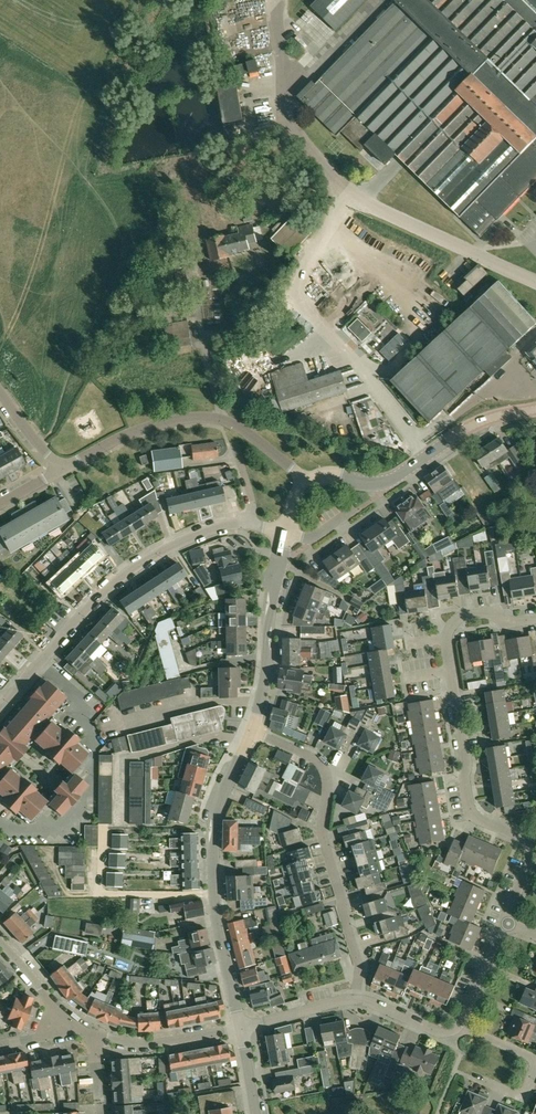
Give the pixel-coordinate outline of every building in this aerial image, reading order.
[(386,163),(395,154),(483,238),(535,183),(535,0),(398,0),(316,84),(312,80),(311,82),(307,77),(294,90),(299,95),(297,96),(301,100),(337,136),(342,131),(362,150),(367,145),(386,163)] [(367,0),(318,0),(313,5),(338,31),(367,0)] [(246,62),(247,63),(230,67),(232,76),(218,79),(218,83),(233,80),(233,77),(259,71),(256,59),(246,62)] [(234,121),(243,120),(237,83),(218,87),(224,123),(227,142),(237,140),(234,121)] [(297,155),(287,165),(292,169),(292,171),(301,160),(297,155)] [(290,256),(312,233),(294,215),(272,238),(290,256)] [(232,227),(234,234),(225,236),(207,240),(212,260),(230,256),(229,254),(249,249),(248,243),(257,241),(253,223),(238,227),(238,225),(232,227)] [(276,233),(283,227),(279,223),(272,230),(276,233)] [(489,273),(480,263),(465,278),(467,281),(458,289),(465,296),(489,273)] [(535,324),(535,320),(500,281),(493,287),(488,282),(478,291),(483,296),(392,381),(430,421),(487,368),(494,375),(512,358),(505,351),(510,347),(510,348),(535,324)] [(172,316),(163,318),(166,335),(174,334),(177,347),(193,345),(187,317),(175,319),(175,322),(173,322),(172,316)] [(367,343),(375,356),(387,348),(379,335),(367,343)] [(535,363),(535,344),(527,352),(535,363)] [(312,403),(306,382),(310,380),(304,362),(271,373),(272,377),(267,379),(277,414),(312,403)] [(348,391),(341,370),(306,382),(312,403),(348,391)] [(370,434),(385,428),(381,418),(379,419),(374,407),(370,409),(366,400),(358,403),(370,434)] [(500,438),(487,446),(499,464),(511,456),(507,451),(508,451),(500,438)] [(193,460),(218,456),(216,442),(191,446),(193,460)] [(4,452),(14,470),(25,464),(15,446),(4,452)] [(488,471),(499,464),(487,446),(475,454),(483,467),(485,466),(488,471)] [(523,458),(516,446),(508,451),(520,470),(523,458)] [(152,451),(154,471),(182,467),(179,447),(152,451)] [(4,476),(14,470),(4,452),(0,454),(0,469),(4,476)] [(139,456),(142,465),(149,463),(146,454),(139,456)] [(459,489),(461,487),(457,481),(454,482),(454,481),(443,465),(425,477),(436,493),(438,492),(443,499),(459,489)] [(230,485),(236,484),(231,469),(225,472),(230,485)] [(495,492),(501,488),(491,474),(485,478),(495,492)] [(206,483),(207,490),(211,504),(225,501),(220,482),(221,481),(218,479),(217,480),(206,483)] [(155,489),(148,494),(140,499),(145,506),(138,511),(146,523),(158,516),(151,505),(157,501),(157,499),(156,492),(155,492),(155,489)] [(166,497),(166,499),(169,513),(183,510),(180,496),(172,498),(170,489),(156,492),(157,499),(166,497)] [(466,489),(449,497),(453,505),(470,497),(466,489)] [(207,490),(194,493),(197,507),(211,504),(207,490)] [(430,501),(437,496),(433,491),(427,496),(430,501)] [(180,496),(183,510),(197,507),(194,493),(180,496)] [(432,517),(426,509),(418,496),(414,499),(413,497),(406,502),(424,528),(429,525),(427,521),(432,517)] [(7,546),(11,552),(31,540),(32,542),(47,533),(46,532),(67,520),(64,514),(71,510),(65,498),(57,502),(55,498),(33,510),(30,505),(17,512),(20,518),(0,529),(0,534),(1,534),(0,535),(0,551),(7,546)] [(440,506),(448,517),(455,513),(446,501),(440,506)] [(424,528),(406,502),(400,507),(401,508),(397,510),(409,528),(414,525),(419,532),(424,529),(424,528)] [(118,506),(134,531),(146,523),(138,511),(132,514),(130,510),(128,510),(123,503),(118,506)] [(120,522),(119,521),(114,524),(114,526),(122,538),(134,531),(118,506),(113,509),(121,522),(120,522)] [(85,527),(91,532),(92,532),(96,536),(100,531),(102,533),(110,545),(122,538),(114,526),(114,524),(108,528),(98,519),(96,522),(86,513),(79,521),(85,527)] [(411,541),(400,527),(394,531),(386,518),(373,528),(385,545),(393,540),(400,549),(411,541)] [(370,548),(364,553),(375,568),(375,567),(386,559),(379,550),(385,545),(373,528),(361,536),(370,548)] [(92,532),(91,532),(86,539),(91,543),(96,536),(92,532)] [(433,544),(437,552),(442,549),(443,549),(453,543),(449,536),(433,544)] [(437,552),(432,545),(426,549),(420,540),(413,545),(423,559),(437,552)] [(496,544),(498,558),(507,555),(504,543),(496,544)] [(103,555),(93,544),(83,554),(92,565),(103,555)] [(364,553),(358,544),(351,549),(348,545),(336,553),(349,572),(361,564),(367,573),(375,568),(364,553)] [(92,565),(83,554),(76,560),(72,556),(72,555),(66,549),(62,553),(82,574),(92,565)] [(242,583),(238,564),(236,557),(232,558),(230,550),(223,552),(214,554),(216,562),(218,561),(223,583),(215,585),(215,586),(217,595),(229,592),(233,591),(232,585),(233,584),(234,585),(242,583)] [(477,567),(481,588),(491,586),(489,575),(492,575),(491,570),(496,569),(493,550),(485,551),(486,558),(482,559),(482,560),(476,561),(477,567)] [(82,574),(62,553),(58,557),(68,568),(62,573),(72,584),(82,574)] [(323,581),(339,589),(343,586),(338,580),(349,572),(336,553),(324,561),(328,566),(318,573),(323,581)] [(206,563),(205,556),(191,559),(193,566),(206,563)] [(471,590),(481,588),(477,567),(467,569),(465,556),(459,557),(462,574),(465,574),(466,579),(469,579),(471,590)] [(459,557),(453,558),(454,562),(456,575),(446,577),(449,598),(460,596),(458,585),(461,584),(460,580),(463,579),(462,574),(459,557)] [(175,590),(181,598),(185,595),(177,581),(186,575),(178,562),(164,572),(172,584),(175,590)] [(208,575),(202,565),(194,570),(200,580),(208,575)] [(439,599),(449,598),(446,577),(445,571),(435,573),(434,566),(428,567),(429,575),(432,593),(431,585),(434,584),(435,589),(438,588),(439,599)] [(525,596),(535,595),(535,567),(531,568),(532,575),(522,577),(525,596)] [(47,579),(52,575),(46,568),(41,573),(47,579)] [(511,578),(510,571),(501,573),(505,595),(512,594),(513,598),(525,596),(522,577),(511,578)] [(172,584),(164,572),(149,581),(157,594),(172,584)] [(61,593),(72,584),(62,573),(52,583),(61,593)] [(406,592),(403,575),(395,580),(396,585),(398,599),(403,598),(404,603),(407,602),(409,613),(419,612),(415,591),(406,592)] [(389,576),(384,580),(388,586),(393,582),(389,576)] [(135,591),(143,604),(157,594),(149,581),(135,591)] [(306,583),(302,594),(323,602),(326,596),(331,598),(333,593),(306,583)] [(431,584),(425,585),(425,589),(415,591),(419,612),(429,610),(427,599),(430,598),(429,594),(432,593),(431,584)] [(201,599),(207,596),(200,586),(195,590),(201,599)] [(378,593),(373,586),(368,589),(375,595),(378,593)] [(170,593),(176,601),(181,598),(175,590),(170,593)] [(120,601),(128,613),(143,604),(135,591),(120,601)] [(302,594),(298,605),(325,615),(327,610),(321,608),(323,602),(302,594)] [(360,609),(361,609),(365,603),(362,601),(354,597),(350,603),(356,607),(360,609)] [(245,598),(225,598),(226,612),(245,612),(245,598)] [(315,624),(317,618),(323,620),(325,615),(298,605),(294,616),(302,619),(301,626),(313,626),(314,624),(315,624)] [(147,609),(152,617),(157,614),(152,606),(147,609)] [(101,620),(118,636),(124,641),(128,637),(116,626),(124,617),(113,607),(101,620)] [(142,612),(147,620),(152,617),(147,609),(142,612)] [(226,612),(226,627),(245,626),(245,612),(226,612)] [(358,617),(362,622),(367,618),(363,612),(358,617)] [(348,614),(342,627),(352,627),(356,618),(348,614)] [(155,635),(175,627),(171,617),(158,622),(155,630),(156,634),(155,635)] [(90,633),(101,643),(112,630),(101,620),(90,633)] [(373,627),(375,639),(393,636),(391,624),(373,627)] [(2,637),(13,646),(23,635),(12,625),(2,637)] [(246,640),(245,626),(226,627),(219,627),(219,633),(226,633),(226,641),(246,640)] [(155,635),(159,648),(172,643),(168,631),(176,627),(175,627),(155,635)] [(89,656),(101,643),(89,633),(78,646),(89,656)] [(124,641),(118,636),(114,641),(120,646),(124,641)] [(375,639),(377,651),(395,648),(393,636),(375,639)] [(518,638),(521,658),(532,656),(535,671),(535,640),(531,641),(530,636),(518,638)] [(4,656),(13,646),(2,637),(0,639),(0,653),(4,656)] [(504,668),(511,666),(510,660),(521,658),(518,638),(507,640),(507,644),(501,645),(500,642),(504,668)] [(282,639),(282,651),(312,652),(316,651),(324,650),(323,642),(317,642),(317,640),(312,640),(301,640),(301,639),(282,639)] [(484,660),(495,658),(496,665),(503,664),(504,668),(500,642),(493,643),(492,639),(481,640),(484,660)] [(211,641),(211,648),(226,648),(227,655),(246,655),(246,640),(226,641),(211,641)] [(466,670),(474,669),(473,662),(484,660),(481,640),(469,642),(470,647),(462,648),(466,670)] [(159,648),(162,662),(175,656),(172,643),(159,648)] [(77,669),(89,656),(78,646),(66,659),(77,669)] [(324,650),(316,651),(317,659),(332,657),(331,649),(324,650)] [(388,649),(369,652),(371,664),(389,661),(388,649)] [(282,651),(282,665),(301,665),(301,657),(312,657),(312,652),(282,651)] [(101,660),(97,656),(93,660),(97,664),(101,660)] [(180,676),(175,656),(162,662),(167,679),(180,676)] [(97,664),(93,660),(89,664),(89,665),(93,668),(97,664)] [(371,664),(373,676),(391,673),(389,661),(371,664)] [(362,678),(373,676),(371,666),(353,669),(354,675),(361,674),(362,678)] [(236,687),(239,686),(239,668),(219,668),(219,687),(201,687),(201,697),(236,697),(236,687)] [(294,670),(282,668),(280,678),(312,683),(313,676),(304,675),(305,670),(294,669),(294,670)] [(391,673),(373,676),(375,688),(393,684),(391,673)] [(184,688),(191,686),(188,675),(181,677),(184,688)] [(122,692),(118,697),(121,709),(184,693),(180,677),(122,692)] [(311,690),(312,683),(280,678),(279,688),(291,690),(291,692),(301,693),(302,689),(311,690)] [(4,727),(0,732),(0,773),(65,698),(47,681),(43,686),(41,684),(29,699),(30,700),(5,729),(4,727)] [(474,691),(487,689),(485,681),(473,683),(474,691)] [(104,692),(112,699),(121,689),(113,682),(104,692)] [(346,685),(330,683),(330,684),(329,691),(345,692),(346,685)] [(375,688),(377,700),(395,697),(393,684),(375,688)] [(110,697),(109,696),(99,687),(95,693),(105,702),(110,697)] [(486,692),(488,704),(506,701),(504,689),(486,692)] [(337,709),(351,712),(348,694),(335,696),(337,709)] [(358,697),(352,698),(353,708),(360,707),(358,697)] [(408,711),(409,716),(435,711),(433,699),(409,703),(410,710),(408,711)] [(274,707),(271,719),(287,723),(286,726),(292,728),(296,717),(299,704),(291,702),(292,701),(286,700),(283,710),(274,707)] [(515,711),(513,700),(506,701),(488,704),(490,716),(508,713),(508,712),(515,711)] [(172,723),(127,735),(131,752),(141,751),(177,741),(223,729),(222,722),(220,716),(221,716),(224,715),(224,714),(225,712),(225,709),(224,707),(223,706),(221,705),(219,705),(190,712),(170,717),(172,723)] [(384,716),(393,714),(391,706),(383,708),(384,716)] [(327,720),(330,713),(323,709),(319,716),(327,720)] [(325,741),(340,749),(347,735),(354,738),(368,709),(359,710),(355,717),(353,716),(347,727),(344,725),(341,731),(332,727),(325,741)] [(363,736),(359,745),(374,752),(381,737),(373,733),(376,727),(372,725),(378,714),(368,709),(357,732),(363,736)] [(412,720),(413,727),(437,723),(435,711),(409,716),(410,721),(412,720)] [(490,716),(492,728),(510,724),(508,713),(490,716)] [(60,762),(72,772),(88,753),(78,743),(81,738),(68,727),(63,732),(51,721),(35,741),(47,751),(46,753),(59,764),(60,762)] [(412,734),(413,739),(439,735),(437,723),(413,727),(414,734),(412,734)] [(512,737),(510,724),(492,728),(494,740),(512,737)] [(285,725),(283,732),(306,742),(308,737),(309,735),(292,728),(286,726),(285,725)] [(416,744),(417,751),(441,747),(439,735),(413,739),(414,744),(416,744)] [(128,749),(125,736),(111,739),(114,752),(128,749)] [(487,748),(489,760),(508,757),(506,745),(487,748)] [(188,758),(183,757),(181,764),(205,770),(209,756),(207,756),(208,752),(207,749),(197,747),(195,753),(190,751),(188,758)] [(416,758),(417,763),(443,758),(441,747),(417,751),(418,758),(416,758)] [(398,761),(406,761),(405,751),(397,751),(398,761)] [(489,760),(491,771),(510,768),(508,757),(489,760)] [(419,767),(421,775),(445,770),(443,758),(417,763),(418,768),(419,767)] [(274,774),(267,770),(251,762),(245,775),(274,790),(275,789),(292,797),(296,791),(299,784),(306,770),(298,766),(291,780),(286,778),(282,784),(272,779),(274,774)] [(177,777),(183,779),(183,778),(202,783),(205,770),(181,764),(177,777)] [(370,766),(363,780),(377,787),(374,794),(391,803),(396,794),(385,788),(387,784),(381,781),(385,773),(370,766)] [(491,771),(493,783),(512,780),(510,768),(491,771)] [(30,820),(47,801),(35,791),(36,789),(24,778),(22,779),(10,769),(0,781),(0,793),(6,798),(2,802),(16,813),(20,811),(30,820)] [(49,804),(63,816),(71,805),(71,806),(80,797),(78,796),(88,785),(76,774),(66,784),(62,781),(54,791),(58,794),(49,804)] [(273,794),(274,790),(245,775),(240,785),(256,793),(258,787),(266,791),(273,794)] [(176,791),(175,792),(194,796),(198,797),(202,783),(183,778),(183,779),(179,792),(176,791)] [(412,790),(413,797),(437,793),(435,780),(409,785),(410,790),(412,790)] [(493,783),(495,795),(513,792),(512,780),(493,783)] [(308,797),(311,791),(299,784),(296,791),(308,797)] [(350,791),(343,806),(358,813),(362,805),(368,808),(370,804),(386,813),(391,804),(391,803),(374,794),(368,791),(358,786),(355,793),(350,791)] [(305,803),(308,797),(296,791),(292,797),(305,803)] [(175,792),(172,805),(191,810),(194,796),(175,792)] [(516,804),(513,792),(495,795),(497,807),(516,804)] [(412,804),(413,809),(439,804),(437,793),(413,797),(414,804),(412,804)] [(248,797),(244,805),(264,814),(268,807),(248,797)] [(439,804),(413,809),(414,814),(415,813),(417,820),(441,816),(439,804)] [(187,824),(191,810),(172,805),(168,819),(187,824)] [(279,834),(283,847),(303,841),(299,828),(290,830),(289,827),(293,820),(275,810),(270,829),(279,834)] [(145,824),(151,824),(155,824),(155,819),(151,819),(151,811),(145,811),(145,824)] [(98,822),(99,823),(112,822),(112,814),(98,814),(98,822)] [(390,814),(381,817),(386,830),(388,829),(389,835),(397,832),(390,814)] [(356,816),(345,819),(347,825),(357,822),(356,816)] [(416,827),(417,832),(443,828),(441,816),(417,820),(418,827),(416,827)] [(225,821),(225,836),(262,836),(262,827),(238,826),(238,821),(225,821)] [(344,836),(347,847),(353,845),(373,839),(368,821),(347,827),(349,834),(344,836)] [(419,837),(421,844),(445,840),(443,828),(417,832),(417,837),(419,837)] [(170,838),(169,838),(151,837),(151,843),(154,843),(169,843),(198,842),(198,833),(181,833),(170,834),(170,838)] [(450,864),(456,866),(470,835),(469,835),(466,844),(455,839),(444,863),(449,865),(450,864)] [(466,861),(466,862),(470,864),(481,840),(470,835),(456,866),(457,867),(460,858),(466,861)] [(241,850),(241,844),(261,844),(261,836),(262,836),(225,836),(225,850),(241,850)] [(353,845),(356,856),(376,850),(373,839),(353,845)] [(475,864),(482,867),(492,845),(481,840),(470,864),(475,866),(475,864)] [(180,847),(181,847),(182,852),(198,851),(198,842),(169,843),(170,848),(180,848),(180,847)] [(6,851),(10,856),(17,850),(13,845),(6,851)] [(488,872),(492,874),(503,849),(492,845),(482,867),(488,870),(488,872)] [(310,846),(288,852),(291,863),(313,857),(310,846)] [(356,856),(359,866),(379,860),(376,850),(356,856)] [(170,856),(170,861),(198,860),(198,851),(182,852),(182,856),(180,856),(170,856)] [(267,856),(270,869),(276,868),(273,854),(267,856)] [(236,868),(253,867),(268,866),(259,866),(258,858),(236,860),(236,868)] [(286,865),(290,875),(310,869),(307,859),(286,865)] [(180,866),(182,866),(182,870),(199,870),(198,860),(170,861),(170,866),(180,866)] [(359,866),(362,876),(383,871),(379,860),(359,866)] [(399,866),(405,883),(416,880),(408,863),(399,866)] [(253,867),(255,875),(268,874),(268,866),(253,867)] [(290,875),(293,886),(313,880),(310,869),(290,875)] [(199,879),(199,870),(182,870),(182,875),(181,875),(181,874),(170,874),(171,880),(199,879)] [(365,888),(367,895),(388,889),(385,881),(381,882),(378,872),(356,879),(359,889),(365,888)] [(228,876),(229,889),(254,887),(253,875),(228,876)] [(0,882),(6,887),(11,880),(6,876),(0,882)] [(178,886),(178,884),(181,884),(183,884),(183,888),(199,888),(199,879),(171,880),(171,885),(175,885),(176,887),(178,886)] [(293,886),(296,896),(316,890),(313,880),(293,886)] [(460,887),(458,886),(456,891),(481,901),(486,890),(463,880),(460,887)] [(419,882),(408,886),(412,898),(424,894),(419,882)] [(16,896),(22,890),(17,885),(11,892),(16,896)] [(255,906),(268,905),(268,897),(262,898),(262,892),(254,893),(254,887),(229,889),(230,900),(255,898),(255,906)] [(301,895),(304,906),(325,899),(322,888),(301,895)] [(2,911),(12,900),(1,891),(0,892),(0,909),(2,911)] [(456,896),(454,903),(476,912),(481,901),(456,891),(455,895),(456,896)] [(382,912),(384,919),(398,915),(398,911),(387,905),(385,898),(363,904),(367,917),(382,912)] [(170,904),(171,910),(171,912),(184,910),(186,918),(204,915),(201,900),(192,902),(191,900),(170,904)] [(449,908),(447,913),(482,928),(482,927),(472,923),(476,912),(454,903),(451,909),(449,908)] [(418,908),(427,928),(437,924),(428,904),(418,908)] [(145,905),(145,915),(161,915),(161,905),(145,905)] [(271,933),(281,931),(276,905),(266,907),(269,923),(271,933)] [(314,913),(312,906),(303,908),(305,916),(314,913)] [(3,922),(12,932),(34,914),(29,909),(20,917),(15,912),(3,922)] [(334,910),(324,913),(328,927),(339,924),(334,910)] [(456,924),(454,924),(452,928),(477,939),(482,928),(447,913),(459,918),(456,924)] [(30,928),(34,924),(39,920),(34,914),(12,932),(22,943),(34,932),(30,928)] [(410,930),(406,928),(402,914),(398,915),(398,916),(375,923),(379,935),(384,934),(394,931),(396,938),(410,934),(409,932),(410,930)] [(51,927),(53,916),(46,915),(44,926),(51,927)] [(229,923),(237,953),(252,949),(250,944),(257,942),(254,932),(249,933),(248,928),(259,925),(258,922),(260,921),(259,919),(257,919),(257,916),(229,923)] [(94,924),(86,923),(85,932),(92,934),(94,924)] [(191,950),(191,952),(192,952),(197,951),(195,946),(208,943),(204,928),(188,932),(189,938),(178,941),(179,945),(172,947),(173,952),(181,952),(191,950)] [(452,933),(449,940),(472,950),(477,939),(452,928),(451,933),(452,933)] [(122,932),(120,944),(153,950),(156,938),(122,932)] [(85,956),(88,942),(62,937),(59,951),(85,956)] [(428,937),(424,947),(430,950),(434,940),(428,937)] [(313,946),(318,963),(342,956),(337,939),(313,946)] [(295,971),(319,963),(318,963),(313,946),(289,954),(295,971)] [(194,960),(184,962),(188,977),(207,972),(205,965),(215,962),(211,947),(197,951),(192,952),(194,960)] [(256,964),(252,949),(237,953),(241,969),(256,964)] [(383,952),(379,962),(381,962),(371,986),(377,989),(378,985),(383,987),(394,962),(388,959),(390,955),(383,952)] [(49,975),(56,984),(85,961),(82,957),(77,961),(75,962),(72,958),(63,964),(49,975)] [(405,965),(407,960),(402,958),(399,964),(394,962),(383,987),(388,989),(386,993),(392,995),(405,964),(405,965)] [(128,964),(116,959),(114,965),(126,970),(128,964)] [(85,961),(56,984),(62,992),(76,982),(73,977),(88,966),(85,961)] [(291,972),(288,963),(280,965),(283,975),(291,972)] [(411,977),(414,969),(405,965),(405,964),(392,995),(397,997),(399,994),(403,996),(407,988),(411,977)] [(1,985),(13,973),(6,965),(0,970),(0,984),(1,985)] [(246,986),(271,978),(269,973),(260,976),(256,966),(241,971),(246,986)] [(410,993),(415,996),(427,968),(422,966),(420,971),(414,969),(411,977),(407,988),(411,990),(410,993)] [(422,994),(427,996),(435,977),(430,975),(432,970),(427,968),(415,996),(421,998),(422,994)] [(111,969),(108,975),(114,978),(117,972),(111,969)] [(449,972),(444,969),(440,979),(435,977),(427,996),(431,998),(430,1002),(435,1004),(447,976),(449,972)] [(442,1003),(447,1005),(455,986),(450,984),(452,978),(447,976),(435,1004),(441,1007),(442,1003)] [(76,982),(62,992),(69,1001),(72,998),(80,1004),(86,997),(80,992),(83,990),(76,982)] [(270,1002),(272,1007),(286,1002),(281,991),(270,996),(268,988),(266,982),(250,985),(252,992),(251,992),(253,1005),(256,1006),(270,1002)] [(528,988),(522,1002),(535,1009),(535,992),(528,988)] [(86,997),(80,1005),(88,1011),(87,1014),(97,1018),(107,994),(96,990),(95,993),(92,991),(88,997),(87,997),(86,997)] [(107,994),(97,1018),(106,1022),(113,1006),(109,1004),(114,993),(108,990),(107,994)] [(16,997),(12,1008),(29,1014),(32,1006),(31,1006),(34,998),(24,994),(22,999),(16,997)] [(201,996),(195,998),(196,1005),(197,1005),(200,1022),(210,1020),(207,1003),(203,1004),(201,996)] [(146,1000),(147,1013),(148,1013),(149,1030),(160,1029),(159,1012),(153,1013),(152,999),(146,1000)] [(186,1007),(184,1000),(174,1002),(179,1026),(190,1024),(186,1007)] [(223,1000),(207,1003),(210,1020),(221,1017),(219,1009),(224,1008),(223,1000)] [(164,1004),(165,1012),(169,1028),(179,1026),(174,1002),(164,1004)] [(197,1005),(196,1005),(186,1007),(190,1024),(200,1022),(197,1005)] [(118,1023),(127,1025),(129,1016),(122,1014),(123,1011),(113,1006),(106,1022),(116,1027),(118,1023)] [(13,1021),(11,1026),(21,1030),(25,1021),(26,1022),(29,1014),(12,1008),(8,1019),(13,1021)] [(525,1012),(521,1021),(515,1019),(509,1034),(528,1042),(532,1031),(535,1032),(535,1017),(525,1012)] [(137,1017),(129,1016),(127,1025),(138,1028),(138,1031),(149,1030),(148,1013),(147,1013),(137,1014),(137,1017)] [(337,1045),(340,1058),(351,1056),(353,1043),(349,1043),(345,1020),(333,1023),(337,1045)] [(326,1047),(337,1045),(333,1023),(321,1025),(326,1047)] [(276,1028),(277,1035),(267,1036),(270,1051),(286,1047),(285,1033),(293,1031),(292,1024),(276,1028)] [(370,1054),(379,1058),(381,1052),(382,1052),(390,1031),(379,1026),(370,1047),(370,1054)] [(390,1031),(382,1052),(393,1056),(401,1036),(390,1031)] [(228,1043),(217,1045),(220,1062),(221,1062),(236,1059),(235,1052),(229,1053),(228,1043)] [(350,1067),(357,1068),(360,1044),(353,1043),(351,1056),(350,1067)] [(360,1044),(357,1068),(367,1069),(368,1057),(366,1057),(367,1044),(360,1044)] [(223,1071),(221,1062),(220,1062),(217,1045),(207,1047),(210,1064),(215,1063),(217,1072),(223,1071)] [(431,1073),(439,1056),(430,1053),(431,1050),(425,1047),(424,1050),(416,1046),(415,1050),(408,1047),(401,1064),(408,1067),(410,1064),(416,1066),(414,1069),(422,1073),(424,1070),(431,1073)] [(198,1049),(201,1066),(203,1075),(208,1074),(206,1065),(210,1064),(207,1047),(198,1049)] [(288,1063),(286,1048),(270,1051),(273,1066),(288,1063)] [(191,1068),(196,1067),(197,1076),(203,1075),(201,1066),(198,1049),(188,1051),(191,1068)] [(326,1050),(318,1051),(320,1064),(323,1076),(330,1076),(326,1050)] [(188,1077),(186,1069),(191,1068),(188,1051),(177,1053),(182,1078),(183,1078),(188,1077)] [(299,1068),(320,1064),(318,1051),(319,1055),(298,1059),(299,1068)] [(25,1082),(22,1069),(28,1068),(25,1052),(14,1054),(19,1083),(25,1082)] [(177,1079),(182,1078),(177,1053),(168,1055),(171,1072),(176,1071),(177,1079)] [(12,1071),(14,1082),(14,1084),(19,1083),(14,1054),(3,1056),(6,1072),(12,1071)] [(76,1070),(73,1054),(61,1056),(67,1085),(72,1084),(72,1082),(78,1081),(76,1070)] [(57,1055),(50,1056),(54,1074),(59,1073),(62,1086),(67,1085),(61,1056),(58,1056),(57,1055)] [(51,1088),(48,1075),(54,1074),(50,1056),(44,1058),(44,1059),(40,1060),(46,1089),(51,1088)] [(142,1063),(129,1064),(128,1058),(111,1059),(112,1070),(142,1068),(142,1063)] [(385,1075),(392,1078),(398,1062),(392,1059),(385,1075)] [(32,1079),(38,1078),(40,1090),(46,1089),(40,1060),(29,1062),(32,1079)] [(111,1074),(112,1081),(130,1080),(130,1075),(142,1074),(142,1068),(112,1070),(112,1074),(111,1074)] [(276,1092),(283,1091),(284,1098),(283,1098),(283,1099),(301,1095),(299,1087),(296,1087),(294,1076),(301,1074),(300,1068),(287,1070),(288,1077),(274,1079),(276,1092)] [(330,1076),(323,1077),(325,1087),(332,1085),(330,1076)] [(184,1088),(182,1078),(173,1080),(174,1089),(167,1091),(168,1096),(177,1095),(177,1094),(180,1094),(180,1095),(185,1094),(184,1088)] [(114,1088),(114,1092),(144,1090),(143,1084),(137,1085),(137,1079),(112,1081),(112,1088),(114,1088)] [(356,1079),(345,1081),(347,1094),(354,1093),(356,1079)] [(164,1094),(164,1089),(157,1089),(158,1095),(154,1095),(154,1100),(164,1100),(163,1094),(164,1094)] [(115,1103),(132,1102),(131,1096),(144,1095),(144,1090),(114,1092),(115,1103)] [(198,1096),(201,1113),(231,1113),(238,1113),(234,1090),(198,1096)] [(488,1099),(487,1099),(489,1095),(480,1092),(478,1096),(469,1092),(461,1110),(469,1113),(481,1113),(488,1099)] [(115,1113),(145,1113),(145,1109),(132,1110),(132,1104),(115,1106),(115,1113)] [(518,1113),(508,1109),(508,1108),(500,1104),(496,1113),(517,1113),(518,1113)]
